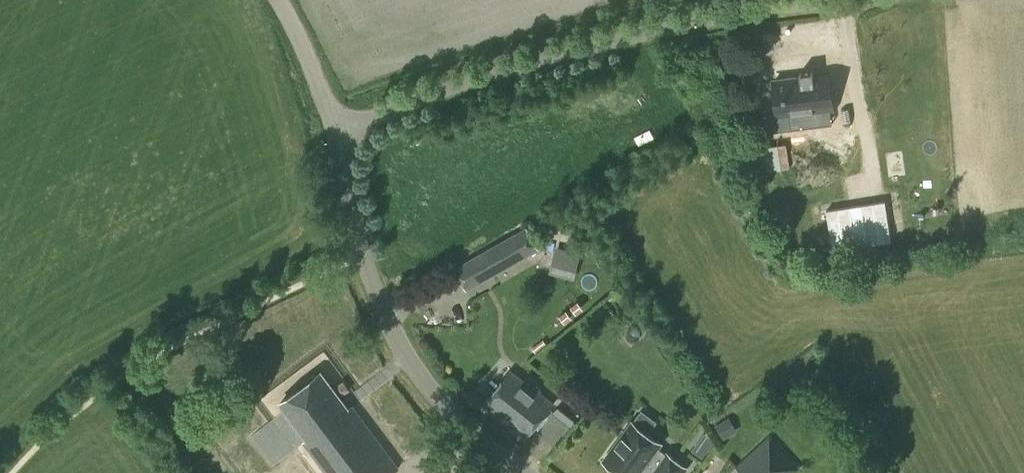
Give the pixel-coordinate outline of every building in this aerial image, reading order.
[(817,74),(816,70),(806,71),(807,75),(779,78),(782,104),(771,105),(774,129),(796,126),(794,112),(837,107),(832,72),(817,74)] [(894,202),(832,207),(835,245),(897,240),(894,202)] [(467,289),(539,248),(527,226),(454,267),(467,289)] [(580,277),(586,251),(561,245),(555,271),(580,277)] [(527,383),(511,370),(484,403),(499,416),(499,417),(525,438),(553,403),(527,382),(527,383)] [(321,371),(280,402),(307,437),(303,440),(328,472),(392,472),(400,467),(352,403),(347,407),(321,371)] [(523,448),(549,463),(571,425),(552,414),(535,442),(529,438),(523,448)] [(658,447),(661,443),(632,421),(604,460),(622,472),(638,472),(645,464),(653,470),(652,471),(655,472),(682,472),(687,467),(667,452),(666,453),(658,447)] [(716,440),(705,432),(692,449),(703,457),(716,440)] [(800,469),(769,435),(737,466),(743,472),(796,472),(800,469)]
